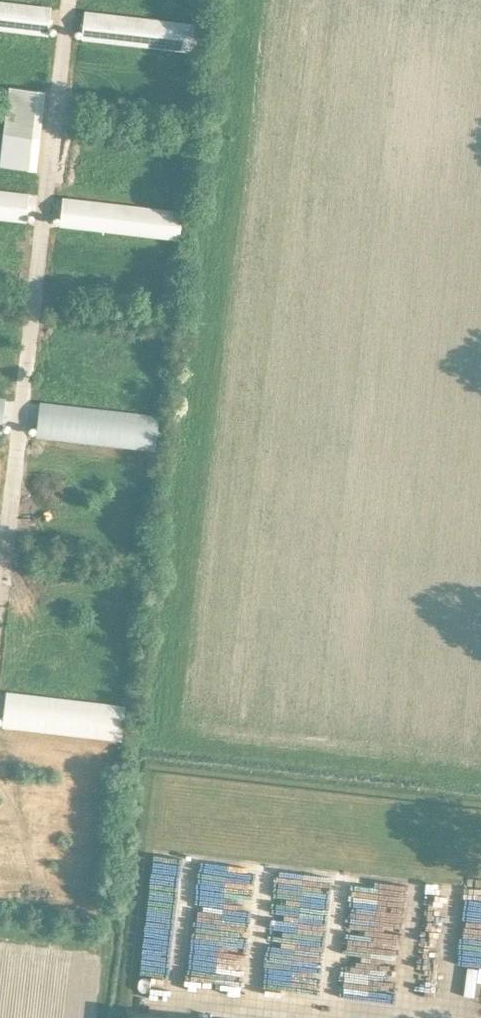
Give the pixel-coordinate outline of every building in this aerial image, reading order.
[(48,43),(51,15),(0,9),(0,37),(48,43)] [(81,47),(201,61),(204,33),(84,19),(81,47)] [(4,142),(36,146),(41,98),(9,94),(4,142)] [(26,230),(29,201),(0,198),(0,227),(26,230)] [(59,233),(179,247),(182,219),(63,205),(59,233)] [(36,443),(155,457),(159,424),(39,411),(36,443)] [(2,733),(122,747),(125,715),(6,701),(2,733)]
